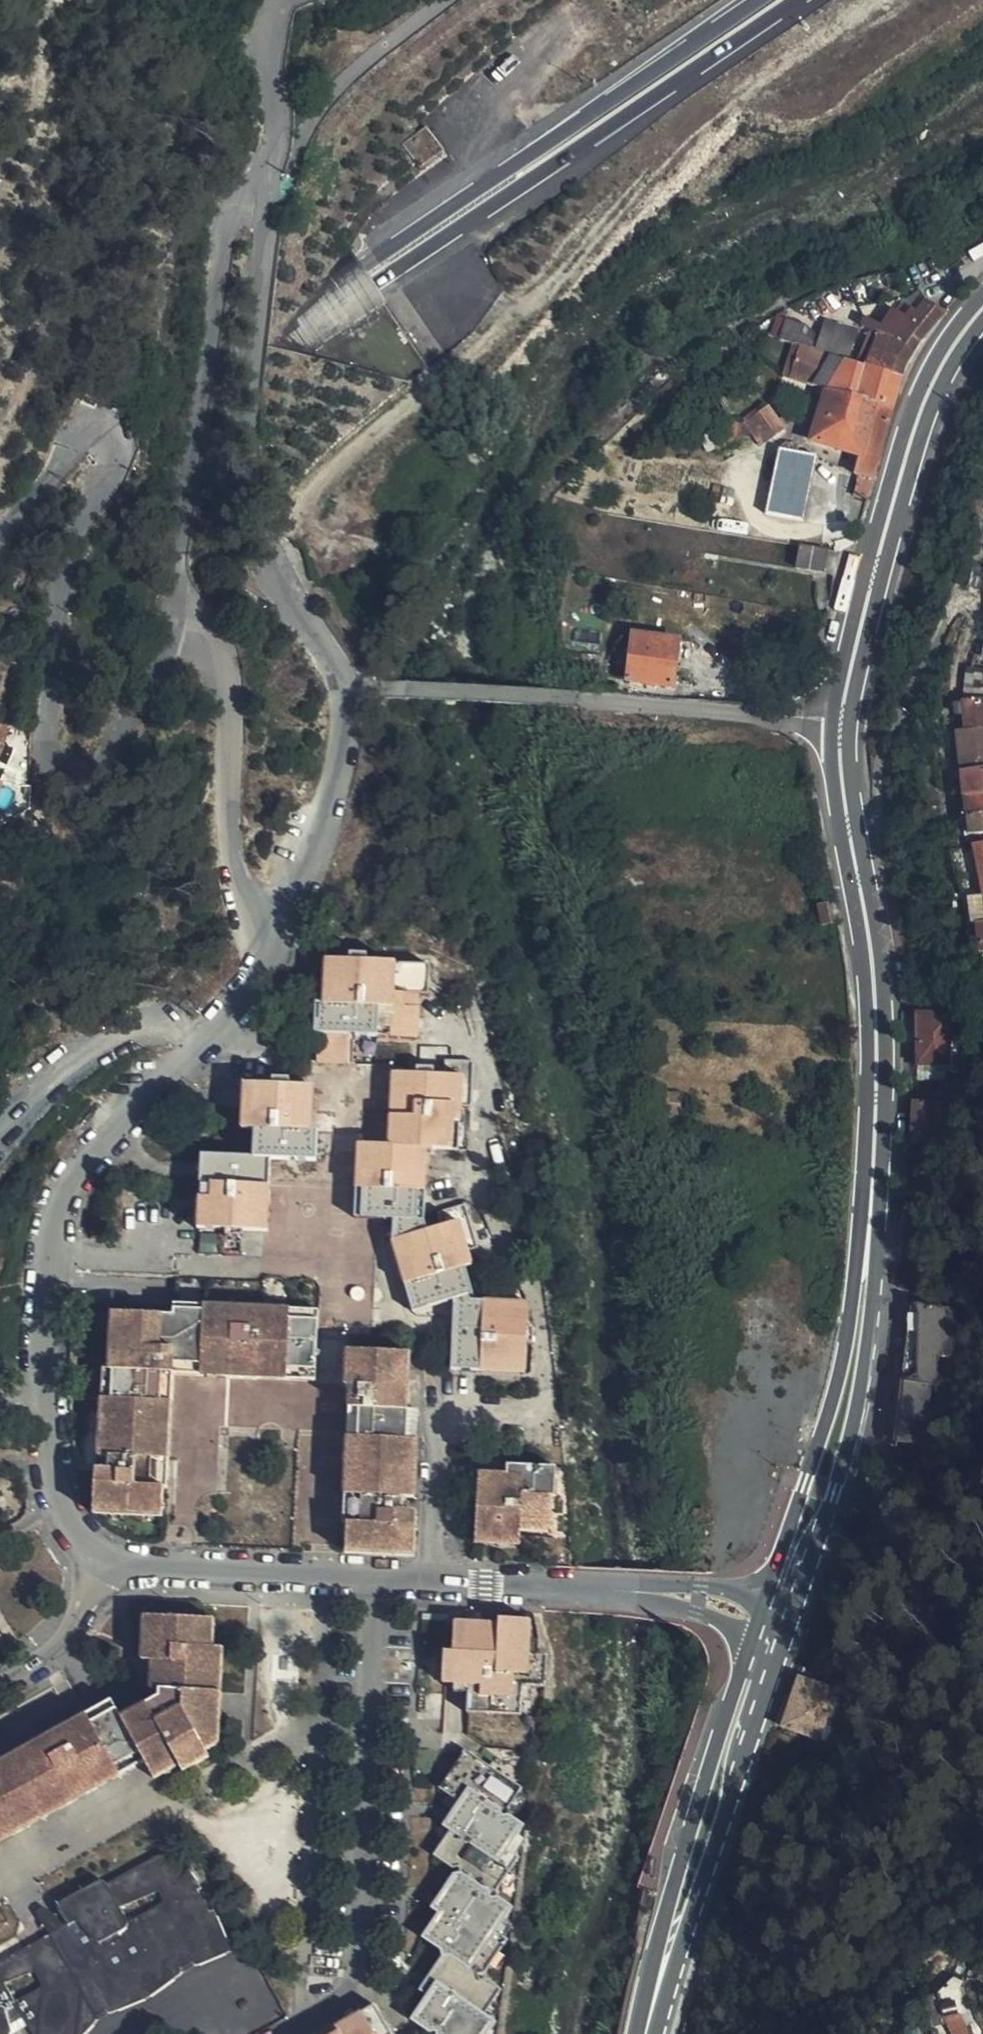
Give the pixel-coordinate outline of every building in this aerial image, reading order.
[(420,118),(396,136),(415,161),(438,142),(420,118)] [(780,334),(807,343),(813,324),(787,315),(780,334)] [(921,345),(936,329),(922,317),(882,358),(869,355),(863,374),(895,385),(906,365),(921,345)] [(803,356),(799,359),(789,390),(819,399),(803,453),(827,460),(829,460),(834,440),(850,444),(855,445),(848,486),(852,487),(847,507),(859,511),(875,465),(895,385),(863,374),(803,356)] [(757,462),(782,445),(765,422),(736,440),(740,450),(747,445),(757,462)] [(834,440),(829,460),(847,464),(850,444),(834,440)] [(795,535),(807,473),(775,465),(762,527),(795,535)] [(823,555),(795,549),(792,573),(820,578),(823,555)] [(636,632),(632,675),(677,678),(679,635),(636,632)] [(965,737),(982,735),(982,705),(963,707),(965,737)] [(958,764),(959,769),(982,768),(982,735),(965,737),(955,738),(958,764)] [(962,793),(982,792),(982,768),(959,769),(962,793)] [(963,796),(964,815),(982,813),(982,792),(962,793),(963,796)] [(964,815),(966,832),(982,830),(982,813),(964,815)] [(968,847),(973,865),(982,862),(982,843),(968,847)] [(973,865),(981,896),(982,904),(982,862),(973,865)] [(974,929),(982,928),(982,904),(981,896),(967,899),(974,929)] [(407,984),(402,972),(344,970),(345,963),(326,963),(326,969),(301,969),(299,1013),(291,1013),(291,1043),(296,1042),(295,1070),(353,1072),(354,1046),(395,1047),(396,1016),(381,1015),(381,1001),(406,1002),(407,984)] [(912,1021),(912,1044),(945,1044),(944,1021),(912,1021)] [(945,1044),(912,1044),(912,1065),(956,1067),(955,1044),(945,1044)] [(392,1085),(383,1085),(367,1116),(366,1158),(346,1157),(335,1182),(333,1231),(372,1233),(372,1249),(393,1323),(449,1305),(441,1276),(450,1274),(446,1260),(456,1257),(444,1215),(415,1223),(419,1239),(403,1244),(399,1233),(402,1158),(436,1159),(438,1115),(450,1116),(451,1107),(438,1070),(425,1069),(425,1086),(411,1086),(411,1077),(393,1077),(392,1085)] [(452,1070),(438,1070),(451,1107),(452,1070)] [(292,1096),(225,1093),(222,1138),(234,1138),(232,1169),(184,1166),(179,1240),(249,1244),(250,1215),(242,1215),(243,1197),(251,1197),(253,1170),(295,1173),(297,1142),(289,1142),(292,1096)] [(910,1101),(909,1143),(939,1145),(939,1104),(910,1101)] [(335,1182),(346,1157),(336,1158),(335,1182)] [(891,1351),(887,1384),(900,1385),(897,1444),(921,1444),(924,1388),(934,1388),(936,1357),(942,1357),(944,1303),(900,1302),(899,1351),(891,1351)] [(91,1464),(91,1467),(141,1431),(158,1418),(161,1380),(206,1383),(214,1377),(219,1369),(257,1313),(157,1309),(156,1322),(95,1320),(92,1378),(86,1378),(82,1464),(91,1464)] [(461,1312),(434,1312),(431,1380),(502,1381),(503,1354),(510,1353),(511,1338),(504,1339),(505,1313),(474,1313),(474,1320),(461,1320),(461,1312)] [(301,1315),(257,1313),(219,1369),(214,1377),(206,1383),(224,1383),(297,1386),(301,1315)] [(327,1531),(326,1558),(394,1561),(394,1547),(396,1523),(386,1521),(386,1505),(397,1505),(402,1418),(388,1416),(391,1360),(328,1357),(326,1391),(332,1392),(324,1530),(327,1531)] [(141,1431),(91,1467),(91,1479),(81,1479),(79,1522),(148,1525),(150,1496),(154,1495),(158,1418),(141,1431)] [(534,1503),(535,1474),(486,1473),(486,1482),(457,1482),(455,1549),(500,1551),(500,1540),(528,1541),(530,1504),(534,1503)] [(141,1784),(163,1772),(167,1779),(195,1763),(191,1756),(201,1751),(206,1654),(195,1654),(196,1625),(126,1622),(124,1666),(107,1665),(83,1677),(97,1704),(0,1760),(0,1845),(133,1769),(141,1784)] [(504,1694),(516,1694),(519,1664),(509,1664),(510,1629),(480,1628),(480,1634),(437,1633),(437,1661),(427,1661),(427,1691),(450,1692),(450,1721),(503,1722),(504,1694)] [(519,1664),(516,1694),(528,1694),(528,1664),(519,1664)] [(97,1704),(83,1677),(54,1693),(44,1676),(17,1691),(0,1701),(0,1760),(97,1704)] [(805,1734),(818,1691),(793,1681),(778,1724),(805,1734)] [(485,1809),(494,1792),(449,1759),(423,1794),(442,1808),(485,1809)] [(502,1798),(494,1792),(485,1809),(498,1810),(502,1805),(502,1798)] [(407,1942),(418,1950),(422,1944),(453,1877),(478,1824),(485,1809),(442,1808),(426,1830),(434,1837),(418,1859),(442,1875),(417,1910),(424,1916),(407,1942)] [(428,1957),(420,1969),(476,1973),(484,1961),(486,1943),(481,1940),(487,1932),(489,1912),(478,1904),(492,1883),(495,1863),(492,1861),(496,1857),(499,1831),(488,1824),(498,1810),(485,1809),(478,1824),(453,1877),(422,1944),(418,1950),(428,1957)] [(509,1838),(499,1831),(496,1857),(509,1838)] [(7,2015),(20,2033),(86,2033),(90,2030),(89,2020),(94,2017),(100,2022),(138,2002),(169,1979),(169,1970),(176,1966),(183,1970),(219,1954),(201,1911),(194,1913),(186,1895),(191,1891),(162,1853),(94,1894),(86,1890),(44,1914),(52,1936),(0,1964),(0,2019),(7,2015)] [(495,1863),(492,1883),(502,1869),(495,1863)] [(489,1912),(487,1932),(497,1917),(489,1912)] [(486,1943),(484,1961),(492,1949),(486,1943)] [(476,2033),(476,2026),(470,2020),(478,2008),(480,1994),(468,1986),(476,1973),(420,1969),(407,1989),(413,1995),(397,2020),(416,2033),(475,2033),(476,2033)] [(935,1989),(952,2033),(977,2033),(956,1981),(935,1989)] [(365,2015),(361,2008),(322,2030),(324,2033),(346,2033),(365,2015)] [(365,2015),(346,2033),(375,2033),(365,2015)]
